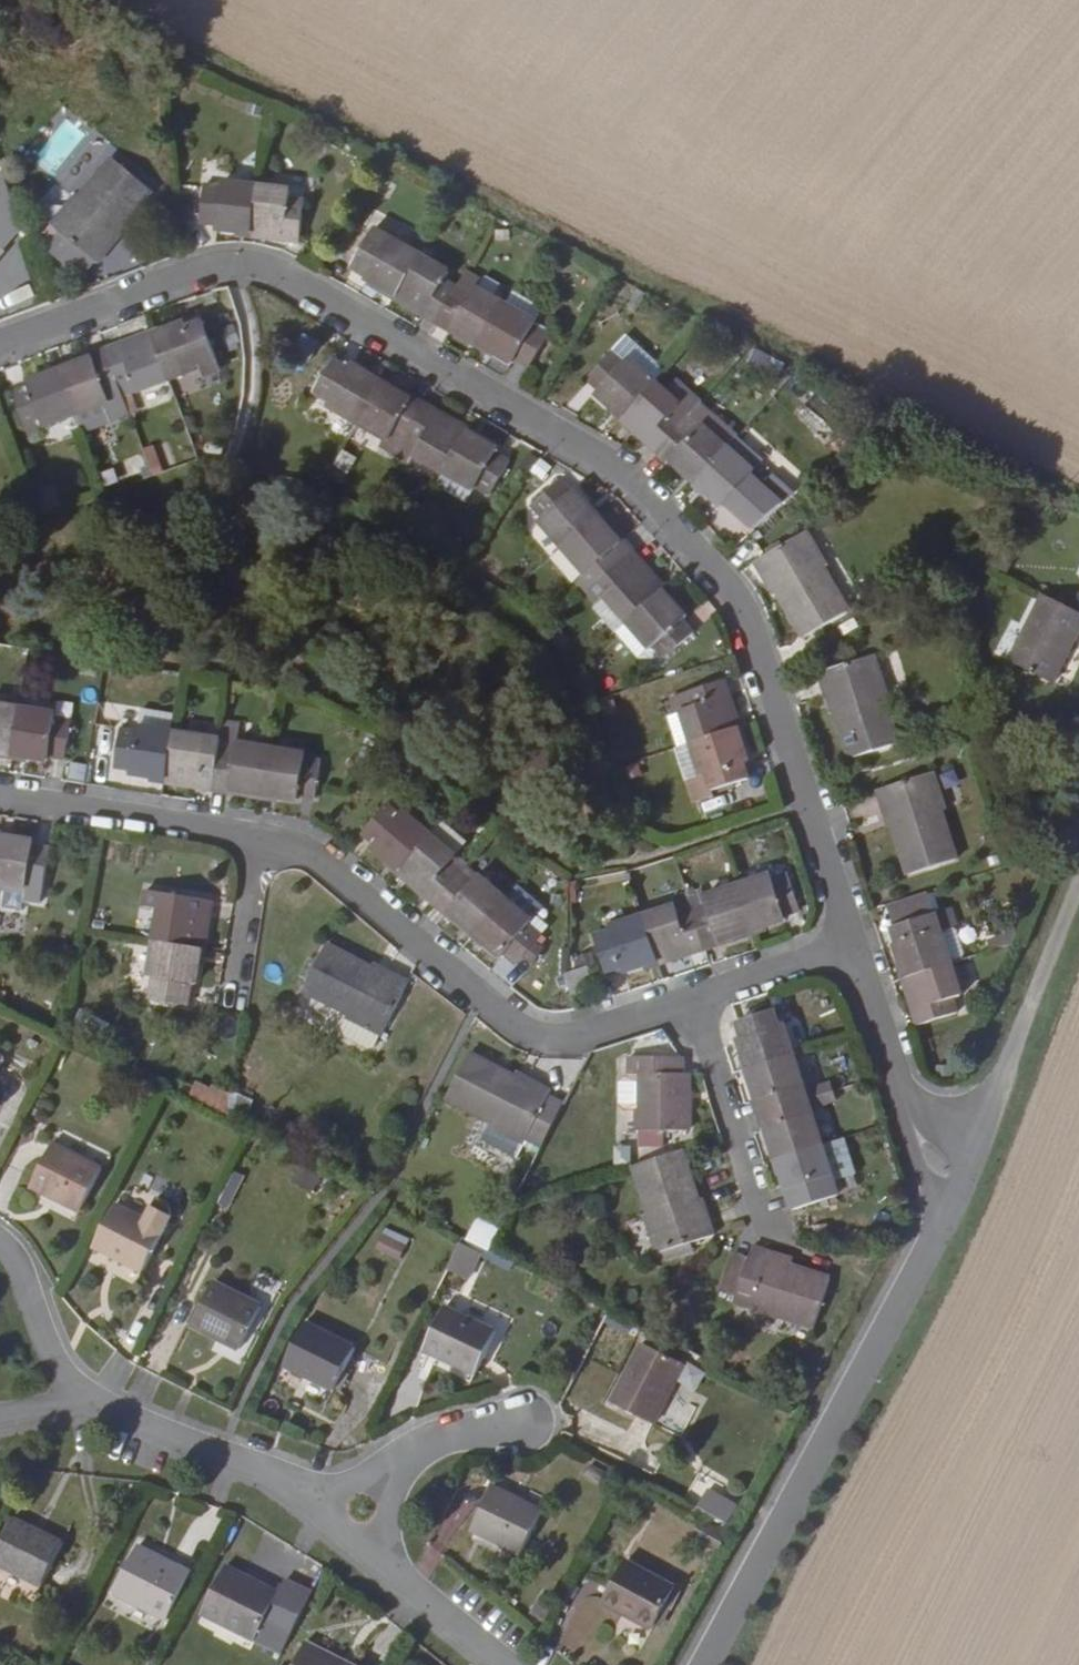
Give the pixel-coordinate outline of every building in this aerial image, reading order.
[(151,191),(112,159),(81,197),(77,194),(52,225),(97,263),(115,242),(111,238),(118,230),(151,191)] [(219,229),(251,233),(256,186),(222,182),(221,187),(205,184),(201,222),(218,225),(219,229)] [(77,194),(63,184),(38,214),(52,225),(77,194)] [(290,190),(256,186),(251,233),(285,237),(285,241),(302,242),(306,202),(290,200),(290,190)] [(396,295),(420,255),(375,229),(352,270),(396,295)] [(122,234),(118,230),(111,238),(115,242),(122,234)] [(447,270),(420,255),(396,295),(425,312),(423,316),(436,323),(458,287),(443,278),(447,270)] [(482,345),(506,304),(475,286),(478,279),(466,272),(458,287),(436,323),(449,331),(452,328),(482,345)] [(539,307),(512,293),(506,304),(535,322),(540,313),(539,307)] [(535,322),(506,304),(482,345),(512,362),(515,358),(529,366),(547,334),(533,327),(535,322)] [(152,335),(168,379),(199,368),(203,379),(220,373),(201,323),(186,327),(185,323),(152,335)] [(122,396),(168,379),(152,335),(121,346),(120,342),(104,348),(122,396)] [(664,371),(625,336),(612,350),(624,361),(627,358),(654,383),(664,371)] [(91,358),(59,370),(75,413),(107,402),(122,396),(104,348),(89,354),(91,358)] [(622,418),(654,383),(627,358),(624,361),(612,350),(587,379),(598,389),(595,394),(622,418)] [(329,405),(358,422),(381,382),(350,364),(347,368),(332,359),(314,392),(332,402),(329,405)] [(75,413),(59,370),(27,382),(28,386),(12,391),(24,427),(41,420),(42,425),(75,413)] [(689,391),(676,379),(663,391),(677,404),(689,391)] [(405,441),(427,404),(412,396),(410,399),(381,382),(358,422),(385,438),(389,432),(405,441)] [(655,453),(683,423),(702,402),(689,391),(677,404),(663,391),(654,383),(622,418),(645,439),(643,442),(655,453)] [(113,419),(107,402),(75,413),(82,430),(113,419)] [(694,433),(702,425),(713,413),(702,402),(683,423),(694,433)] [(427,404),(405,441),(418,448),(415,454),(445,472),(468,433),(438,415),(440,412),(427,404)] [(702,425),(728,448),(738,437),(739,435),(713,413),(702,425)] [(695,484),(728,448),(702,425),(694,433),(683,423),(655,453),(667,463),(670,461),(695,484)] [(468,433),(445,472),(471,488),(474,483),(489,493),(507,461),(492,453),(494,448),(468,433)] [(738,437),(728,448),(752,471),(759,463),(763,459),(738,437)] [(124,478),(156,465),(147,446),(116,459),(124,478)] [(752,471),(728,448),(695,484),(721,507),(725,504),(737,514),(771,474),(759,463),(752,471)] [(471,488),(445,472),(437,485),(463,500),(471,488)] [(539,519),(563,546),(597,516),(573,488),(570,491),(559,479),(531,503),(543,516),(539,519)] [(589,590),(634,551),(624,539),(620,542),(597,516),(563,546),(585,572),(578,578),(589,590)] [(826,566),(807,533),(756,563),(769,586),(774,583),(780,593),(805,637),(847,612),(822,569),(826,566)] [(606,596),(628,621),(663,591),(640,565),(643,561),(634,551),(589,590),(599,602),(606,596)] [(780,593),(774,583),(769,586),(775,596),(780,593)] [(663,591),(628,621),(650,647),(653,644),(663,656),(691,631),(681,621),(685,617),(663,591)] [(1045,595),(1011,663),(1056,685),(1078,642),(1078,612),(1045,595)] [(628,621),(606,596),(599,602),(596,605),(617,630),(628,621)] [(887,695),(875,656),(817,675),(825,698),(830,697),(834,709),(849,757),(898,742),(883,696),(887,695)] [(691,743),(735,728),(725,698),(729,697),(724,681),(672,698),(676,714),(681,713),(691,743)] [(834,709),(830,697),(825,698),(829,711),(834,709)] [(613,721),(608,705),(596,708),(601,724),(613,721)] [(18,710),(0,707),(0,753),(11,755),(18,710)] [(18,710),(11,755),(46,761),(47,757),(63,760),(68,722),(54,720),(54,715),(18,710)] [(172,717),(139,711),(137,729),(169,735),(172,717)] [(691,743),(681,713),(676,714),(667,718),(676,748),(691,743)] [(747,763),(735,728),(691,743),(703,777),(698,779),(703,795),(748,781),(742,765),(747,763)] [(162,780),(169,735),(137,729),(136,733),(120,730),(113,768),(129,771),(128,775),(162,780)] [(261,796),(269,751),(236,746),(237,737),(220,734),(219,743),(211,792),(226,795),(228,790),(261,796)] [(195,789),(211,792),(219,743),(169,735),(162,780),(195,786),(195,789)] [(304,757),(269,751),(261,796),(296,802),(297,798),(312,801),(317,764),(303,761),(304,757)] [(932,817),(920,779),(863,797),(872,824),(877,822),(880,833),(895,880),(943,865),(928,819),(932,817)] [(372,849),(397,871),(427,836),(401,813),(398,817),(387,807),(363,835),(376,846),(372,849)] [(880,833),(877,822),(872,824),(875,834),(880,833)] [(427,836),(397,871),(422,892),(419,895),(431,906),(458,874),(446,864),(452,857),(427,836)] [(26,890),(27,885),(42,887),(48,850),(32,848),(33,843),(0,838),(0,885),(26,890)] [(478,879),(464,867),(458,874),(472,886),(478,879)] [(448,914),(472,935),(502,900),(478,879),(472,886),(458,874),(431,906),(445,918),(448,914)] [(769,876),(736,887),(750,931),(783,921),(782,916),(798,912),(786,875),(770,880),(769,876)] [(718,942),(750,931),(736,887),(703,898),(706,904),(690,910),(703,951),(719,946),(718,942)] [(904,979),(949,965),(939,931),(949,928),(953,926),(948,911),(931,916),(924,894),(888,906),(901,945),(894,947),(904,979)] [(153,943),(199,950),(203,918),(209,918),(211,902),(169,895),(167,912),(158,911),(153,943)] [(703,898),(688,903),(690,910),(706,904),(703,898)] [(502,900),(472,935),(500,958),(503,954),(516,965),(539,938),(527,926),(529,923),(502,900)] [(690,910),(688,903),(673,908),(675,914),(690,910)] [(641,918),(656,962),(686,952),(687,956),(703,951),(690,910),(675,914),(673,908),(641,918)] [(623,973),(656,962),(641,918),(610,928),(611,931),(594,937),(605,972),(621,967),(623,973)] [(955,932),(949,928),(939,931),(949,965),(960,961),(962,955),(955,932)] [(1018,943),(1013,929),(1002,933),(1004,937),(1007,946),(1018,943)] [(1007,946),(1004,937),(987,943),(990,952),(1007,946)] [(199,950),(153,943),(148,978),(152,978),(150,995),(187,1002),(189,986),(194,986),(199,950)] [(369,970),(324,947),(302,990),(347,1013),(345,1017),(379,1035),(406,982),(382,969),(379,975),(369,970)] [(382,969),(372,964),(369,970),(379,975),(382,969)] [(959,996),(949,965),(904,979),(915,1011),(910,1012),(915,1026),(955,1013),(950,998),(959,996)] [(591,990),(584,970),(565,976),(572,996),(591,990)] [(736,1040),(746,1070),(791,1056),(781,1025),(777,1027),(772,1013),(736,1025),(741,1038),(736,1040)] [(379,1035),(345,1017),(338,1029),(341,1034),(353,1040),(352,1042),(367,1049),(369,1048),(374,1046),(379,1035)] [(632,1057),(666,1055),(666,1040),(632,1041),(632,1057)] [(512,1079),(465,1056),(444,1099),(490,1123),(488,1127),(522,1145),(524,1140),(540,1149),(562,1105),(545,1097),(548,1091),(524,1079),(522,1084),(512,1079)] [(753,1103),(757,1117),(805,1102),(791,1056),(746,1070),(757,1101),(753,1103)] [(680,1075),(679,1059),(628,1059),(628,1076),(636,1076),(636,1132),(687,1132),(686,1076),(680,1075)] [(524,1079),(515,1074),(512,1079),(522,1084),(524,1079)] [(830,1082),(810,1086),(815,1109),(835,1104),(830,1082)] [(191,1103),(227,1121),(230,1099),(198,1089),(191,1103)] [(231,1094),(230,1099),(227,1121),(236,1125),(246,1101),(231,1094)] [(775,1162),(820,1148),(805,1102),(757,1117),(763,1132),(766,1131),(775,1162)] [(522,1145),(488,1127),(480,1142),(515,1160),(522,1145)] [(836,1192),(856,1188),(845,1139),(825,1144),(836,1192)] [(98,1168),(50,1142),(28,1185),(76,1211),(98,1168)] [(829,1178),(820,1148),(775,1162),(785,1192),(788,1191),(793,1204),(829,1193),(825,1179),(829,1178)] [(694,1201),(678,1152),(631,1167),(647,1217),(643,1218),(655,1254),(712,1235),(704,1210),(698,1212),(694,1201)] [(314,1195),(322,1178),(298,1166),(290,1183),(314,1195)] [(704,1210),(701,1199),(694,1201),(698,1212),(704,1210)] [(163,1229),(114,1202),(92,1245),(142,1271),(163,1229)] [(495,1239),(475,1230),(468,1242),(488,1253),(495,1239)] [(405,1245),(382,1234),(375,1248),(398,1260),(405,1245)] [(457,1243),(446,1271),(468,1280),(479,1253),(457,1243)] [(766,1255),(750,1250),(746,1261),(735,1298),(733,1302),(812,1329),(827,1283),(790,1271),(765,1262),(766,1255)] [(792,1264),(766,1255),(765,1262),(790,1271),(792,1264)] [(746,1261),(731,1256),(720,1293),(735,1298),(746,1261)] [(466,1292),(468,1279),(444,1276),(442,1289),(466,1292)] [(258,1309),(210,1284),(188,1326),(236,1351),(258,1309)] [(493,1332),(443,1307),(422,1348),(473,1373),(493,1332)] [(358,1350),(307,1325),(284,1368),(335,1393),(358,1350)] [(678,1365),(637,1345),(608,1403),(649,1424),(678,1365)] [(539,1512),(489,1488),(468,1531),(519,1556),(539,1512)] [(707,1488),(694,1508),(723,1528),(737,1507),(707,1488)] [(11,1522),(0,1543),(0,1568),(38,1588),(59,1546),(11,1522)] [(186,1575),(132,1548),(109,1594),(163,1622),(186,1575)] [(670,1586),(620,1560),(598,1602),(648,1629),(651,1623),(670,1586)] [(275,1594),(222,1567),(197,1615),(250,1642),(275,1594)] [(675,1589),(670,1586),(651,1623),(656,1626),(675,1589)] [(302,1646),(292,1664),(340,1664),(302,1646)]
